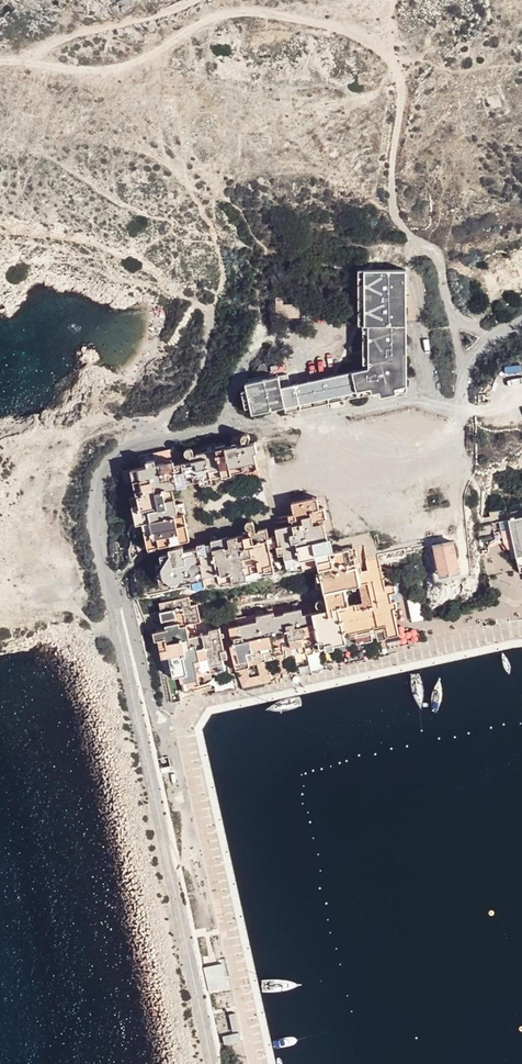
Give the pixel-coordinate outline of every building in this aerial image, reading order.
[(289,374),(245,386),(246,391),(241,393),(245,411),(249,410),(251,417),(285,408),(285,413),(379,395),(381,399),(395,396),(406,392),(406,273),(358,273),(358,328),(362,328),(363,366),(368,366),(369,372),(291,386),(289,374)] [(180,465),(183,480),(256,466),(254,455),(256,455),(254,445),(249,446),(248,444),(249,444),(249,443),(249,442),(249,441),(249,440),(249,439),(248,439),(247,438),(246,438),(245,438),(244,438),(243,438),(242,439),(242,440),(242,441),(242,442),(243,448),(238,449),(238,448),(198,456),(199,457),(195,457),(194,455),(194,454),(193,453),(192,452),(191,452),(190,451),(189,452),(188,452),(188,453),(187,453),(187,454),(187,455),(187,456),(187,457),(187,458),(188,458),(189,463),(180,465)] [(170,450),(154,454),(155,460),(156,464),(172,460),(170,450)] [(138,469),(131,471),(133,482),(134,486),(136,496),(137,496),(139,507),(132,508),(135,523),(135,524),(141,523),(145,543),(153,541),(154,547),(187,540),(182,515),(185,515),(183,504),(174,506),(166,507),(165,503),(174,501),(171,490),(178,489),(173,467),(172,462),(156,466),(148,467),(138,469)] [(177,466),(173,467),(178,489),(181,488),(185,487),(184,485),(183,480),(180,465),(177,466)] [(256,466),(183,480),(184,485),(199,482),(200,488),(212,486),(211,480),(221,478),(222,480),(232,478),(231,476),(257,471),(256,466)] [(123,472),(125,484),(133,482),(131,471),(123,472)] [(133,497),(130,497),(132,508),(139,507),(137,496),(136,496),(133,497)] [(317,513),(291,518),(294,530),(312,527),(319,526),(319,524),(317,513)] [(510,522),(517,558),(521,557),(521,520),(510,522)] [(508,550),(513,548),(508,523),(477,531),(478,539),(479,556),(488,554),(489,546),(495,540),(502,542),(508,550)] [(295,540),(276,544),(279,557),(317,550),(321,570),(330,568),(324,539),(321,539),(321,535),(327,534),(325,524),(319,524),(319,526),(312,527),(314,542),(297,546),(295,540)] [(212,553),(212,557),(191,561),(188,562),(190,570),(201,568),(202,575),(208,574),(211,589),(205,591),(206,595),(218,593),(212,568),(223,566),(223,564),(267,554),(270,554),(267,542),(258,544),(258,546),(256,546),(254,539),(254,538),(253,537),(252,536),(251,536),(250,536),(249,536),(248,537),(248,538),(247,539),(247,540),(247,541),(247,542),(248,543),(251,545),(243,547),(243,548),(229,551),(229,550),(212,553)] [(459,577),(452,545),(431,550),(438,582),(459,577)] [(317,550),(279,557),(280,561),(277,561),(278,570),(283,569),(286,581),(302,578),(301,574),(315,571),(321,570),(317,550)] [(274,584),(267,554),(223,564),(223,566),(212,568),(218,593),(218,596),(232,593),(232,595),(248,592),(248,594),(260,591),(259,586),(265,585),(265,586),(274,584)] [(171,564),(161,566),(163,574),(156,576),(159,592),(167,590),(169,599),(184,595),(184,594),(189,593),(190,598),(191,601),(206,598),(206,595),(205,591),(211,589),(208,574),(202,575),(201,568),(190,570),(188,562),(184,562),(183,558),(170,561),(171,564)] [(318,625),(318,627),(310,629),(300,631),(298,625),(288,627),(282,628),(282,630),(273,632),(272,628),(265,629),(254,631),(255,636),(238,639),(228,641),(232,658),(228,658),(232,673),(394,639),(388,613),(394,612),(393,605),(388,603),(385,604),(360,609),(363,622),(347,625),(343,606),(339,586),(356,582),(354,577),(352,564),(330,568),(321,570),(315,571),(318,582),(319,589),(313,591),(316,603),(321,602),(326,626),(323,626),(321,619),(320,618),(319,618),(318,618),(317,618),(316,618),(315,619),(315,620),(314,621),(314,622),(315,623),(315,624),(316,625),(317,625),(318,625)] [(302,578),(286,581),(287,587),(304,583),(308,581),(311,583),(318,582),(315,571),(301,574),(302,578)] [(354,577),(356,582),(360,602),(382,597),(377,571),(354,577)] [(356,582),(339,586),(343,606),(360,602),(356,582)] [(187,609),(159,615),(161,624),(189,618),(187,609)] [(161,624),(159,624),(161,632),(164,632),(164,634),(198,627),(196,617),(189,618),(161,624)] [(298,625),(300,631),(310,629),(308,621),(298,623),(298,625)] [(287,622),(264,627),(265,629),(272,628),(273,632),(282,630),(282,628),(288,627),(287,622)] [(165,641),(154,643),(160,669),(167,668),(167,670),(189,665),(192,678),(221,671),(224,670),(218,641),(208,643),(209,645),(196,648),(194,636),(200,635),(198,627),(164,634),(165,641)] [(254,630),(237,634),(238,639),(255,636),(254,631),(254,630)] [(200,635),(194,636),(196,648),(209,645),(208,643),(206,633),(200,635)] [(394,639),(232,673),(234,683),(247,680),(245,674),(250,673),(251,677),(272,672),(272,669),(282,667),(282,670),(303,666),(304,670),(312,668),(311,665),(321,663),(322,666),(331,664),(331,662),(343,659),(343,656),(352,654),(354,662),(370,658),(369,655),(374,653),(375,657),(397,653),(394,639)] [(189,665),(167,670),(171,688),(177,687),(179,694),(195,690),(195,687),(200,685),(200,688),(209,686),(208,685),(223,681),(221,671),(192,678),(189,665)] [(223,964),(205,968),(209,988),(228,983),(223,964)]
